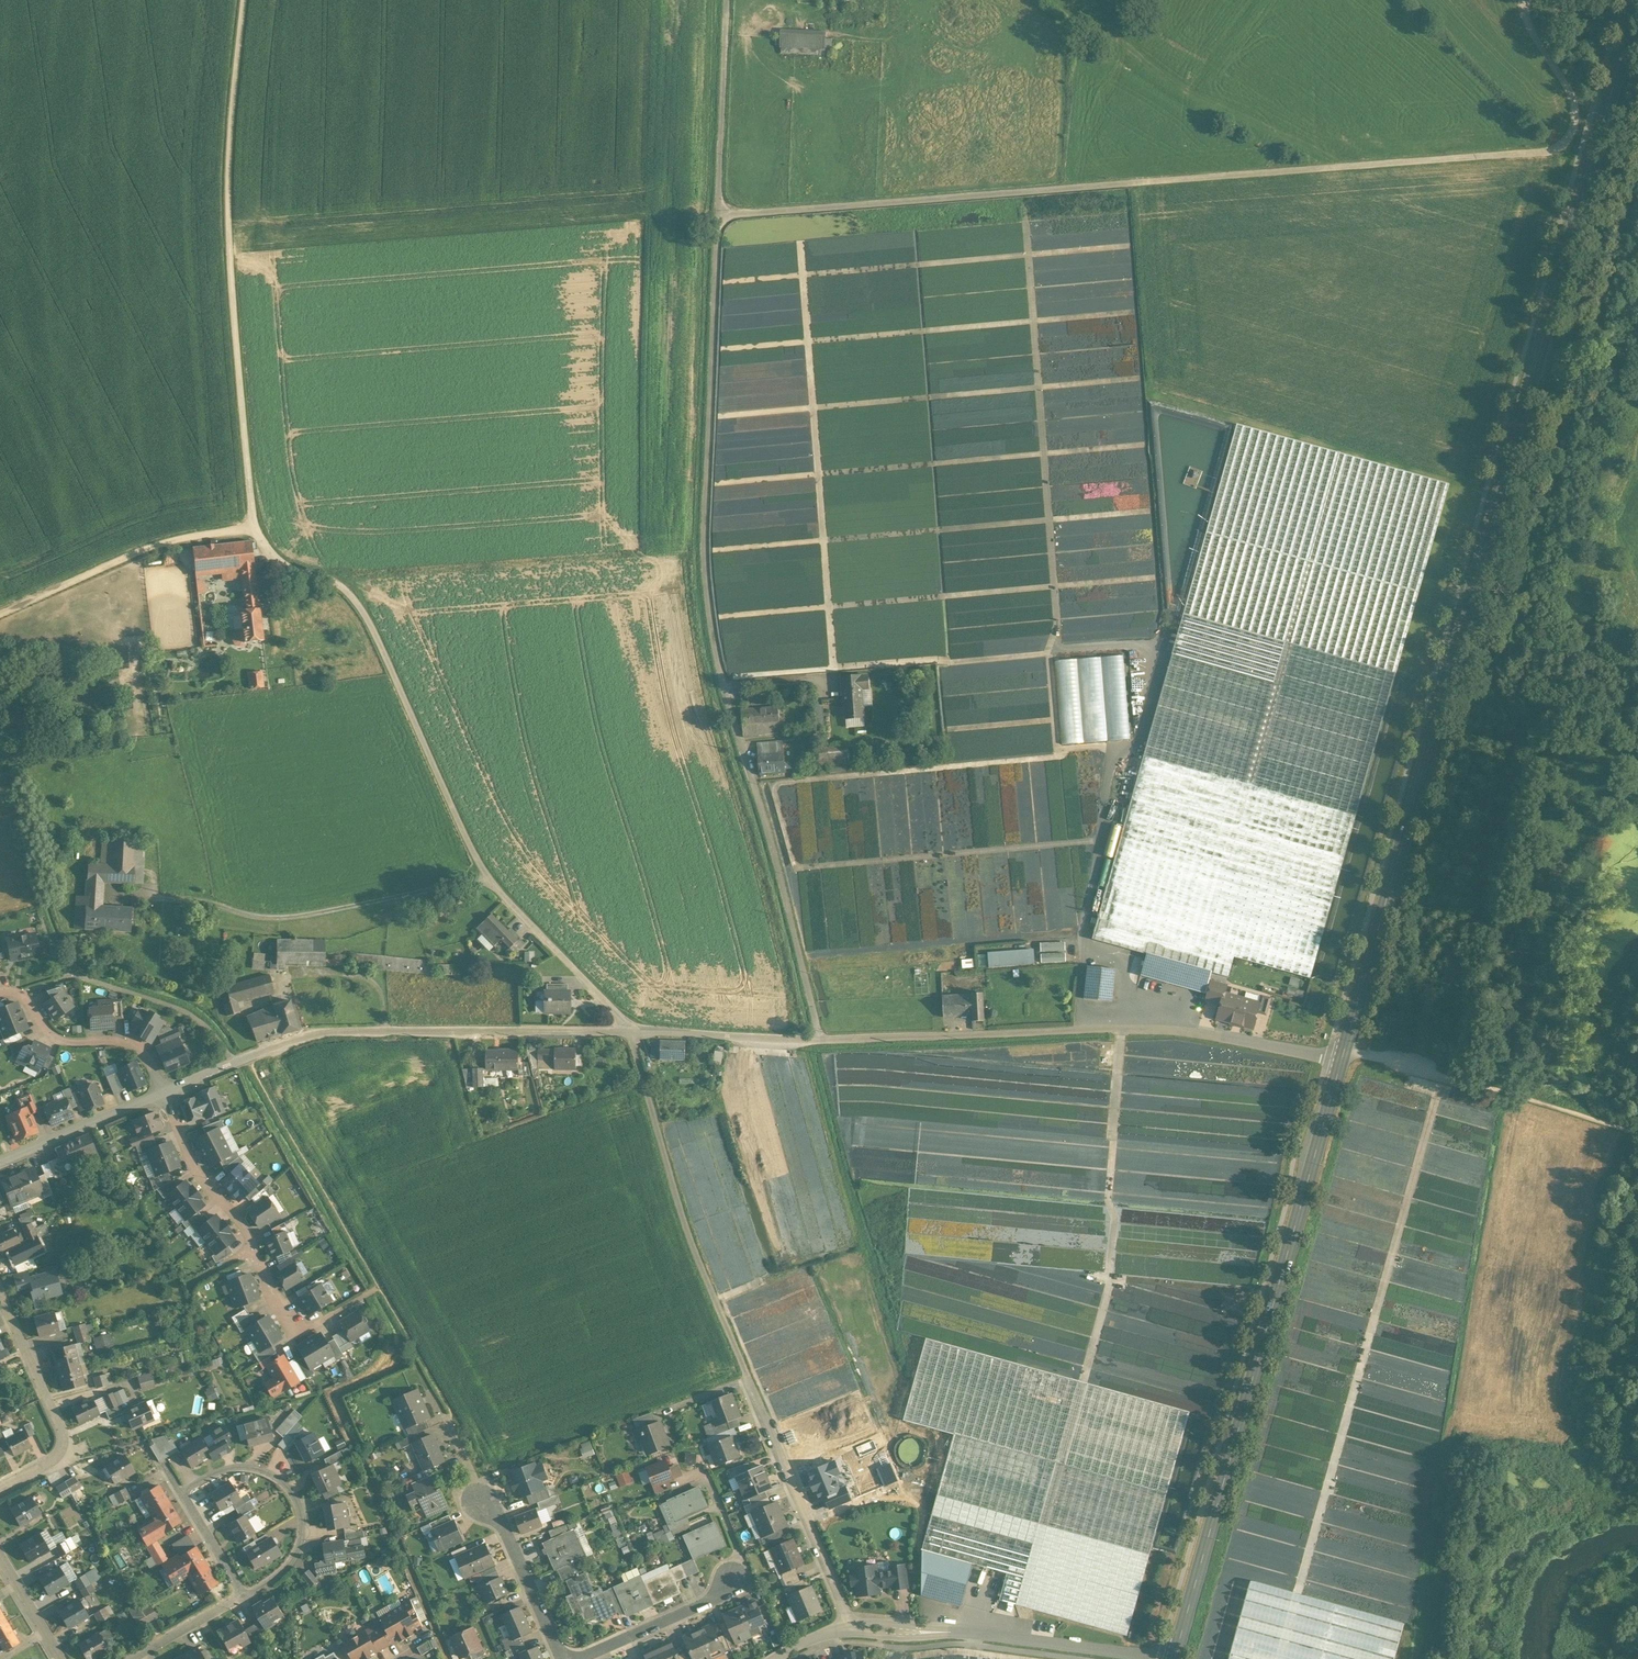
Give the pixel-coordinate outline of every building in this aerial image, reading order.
[(832,38),(776,37),(776,46),(781,46),(781,55),(824,56),(824,48),(832,48),(832,38)] [(1448,484),(1236,425),(1172,654),(1274,682),(1285,642),(1395,673),(1448,484)] [(251,541),(192,548),(195,574),(240,569),(254,567),(251,541)] [(180,551),(160,556),(161,566),(181,564),(180,551)] [(254,567),(240,569),(245,611),(259,609),(254,567)] [(204,580),(196,581),(198,594),(205,593),(204,580)] [(238,616),(240,616),(242,630),(244,643),(263,641),(259,609),(245,611),(244,611),(244,608),(243,606),(241,604),(239,603),(236,603),(234,604),(232,606),(231,608),(231,610),(232,613),(233,615),(235,616),(238,616)] [(237,630),(233,634),(232,639),(234,644),(239,646),(244,646),(244,643),(242,630),(237,630)] [(1395,673),(1285,642),(1274,682),(1172,654),(1144,756),(1356,815),(1395,673)] [(1126,654),(1054,661),(1062,748),(1134,742),(1126,654)] [(262,672),(249,673),(250,689),(264,687),(262,672)] [(867,676),(841,678),(842,691),(844,691),(846,718),(864,717),(861,689),(868,688),(867,676)] [(130,687),(118,688),(119,708),(131,707),(130,687)] [(747,688),(743,688),(744,699),(753,699),(753,691),(747,692),(747,688)] [(778,706),(742,710),(744,736),(781,733),(778,706)] [(823,708),(814,709),(815,729),(824,729),(823,708)] [(782,741),(758,743),(761,775),(785,773),(782,741)] [(852,746),(828,748),(829,768),(854,766),(852,746)] [(828,748),(815,749),(817,769),(829,768),(828,748)] [(1356,815),(1144,756),(1093,939),(1149,955),(1211,972),(1228,977),(1234,957),(1310,978),(1356,815)] [(810,767),(793,769),(794,777),(811,776),(810,767)] [(1122,828),(1112,826),(1103,857),(1113,860),(1122,828)] [(103,838),(101,864),(103,864),(134,866),(135,840),(103,838)] [(144,841),(135,840),(134,866),(133,884),(142,884),(144,841)] [(1105,860),(1097,888),(1105,890),(1113,862),(1105,860)] [(101,864),(88,864),(87,881),(102,882),(103,864),(101,864)] [(103,864),(102,882),(105,882),(133,884),(134,866),(103,864)] [(102,882),(87,881),(86,897),(77,896),(76,905),(103,906),(105,882),(102,882)] [(1104,893),(1097,891),(1091,911),(1098,913),(1104,893)] [(132,900),(122,900),(122,907),(132,908),(132,900)] [(103,906),(76,905),(75,929),(104,930),(104,921),(111,921),(112,907),(103,906)] [(122,907),(112,907),(111,921),(104,921),(104,930),(130,932),(132,908),(122,907)] [(492,914),(478,928),(495,946),(502,940),(511,948),(521,938),(511,929),(509,931),(492,914)] [(36,933),(6,939),(10,961),(41,955),(36,933)] [(87,936),(75,935),(74,944),(86,945),(87,936)] [(526,944),(521,938),(511,948),(507,951),(509,956),(515,953),(516,954),(526,944)] [(325,942),(276,939),(276,957),(271,958),(272,970),(285,969),(285,966),(326,967),(356,965),(355,968),(429,975),(483,976),(483,967),(430,964),(430,961),(357,954),(326,957),(325,942)] [(1041,941),(1041,962),(1066,961),(1066,941),(1041,941)] [(546,951),(538,948),(535,957),(543,960),(546,951)] [(1035,950),(989,953),(990,969),(1036,966),(1035,950)] [(266,954),(253,953),(252,969),(265,970),(266,954)] [(1149,955),(1143,975),(1205,992),(1211,972),(1149,955)] [(971,958),(961,958),(961,968),(971,967),(971,958)] [(1115,969),(1087,966),(1084,999),(1112,1002),(1115,969)] [(270,974),(224,985),(227,997),(228,1002),(222,1003),(226,1017),(240,1013),(237,1001),(274,992),(270,974)] [(1299,980),(1291,978),(1289,984),(1298,987),(1299,980)] [(1227,986),(1211,982),(1206,999),(1221,1003),(1224,993),(1227,986)] [(548,983),(548,991),(568,991),(568,983),(548,983)] [(45,990),(51,999),(62,991),(65,989),(63,985),(45,990)] [(1304,992),(1288,988),(1286,995),(1302,1000),(1304,992)] [(74,1007),(62,991),(51,999),(43,1004),(55,1020),(74,1007)] [(571,1014),(571,991),(568,991),(548,991),(548,1000),(536,999),(536,1013),(571,1014)] [(1247,992),(1245,999),(1260,1003),(1262,996),(1247,992)] [(983,993),(972,994),(972,995),(951,996),(951,1006),(965,1006),(965,1016),(973,1016),(973,1021),(984,1021),(983,993)] [(1217,1019),(1235,1024),(1242,998),(1224,993),(1221,1004),(1217,1019)] [(965,1006),(951,1006),(951,996),(942,996),(943,1017),(965,1016),(965,1006)] [(1262,996),(1260,1003),(1258,1012),(1266,1015),(1271,998),(1262,996)] [(8,1006),(5,998),(0,1001),(0,1009),(8,1006)] [(1242,998),(1235,1024),(1253,1029),(1258,1012),(1260,1003),(1245,999),(1242,998)] [(120,999),(112,1000),(113,1018),(121,1017),(120,999)] [(100,1006),(89,1007),(91,1029),(114,1027),(113,1018),(112,1000),(100,1001),(100,1006)] [(272,1005),(246,1016),(256,1041),(298,1029),(290,1001),(272,1005)] [(0,1009),(0,1025),(22,1016),(17,1002),(8,1006),(0,1009)] [(155,1034),(158,1035),(173,1030),(162,1024),(163,1022),(158,1019),(159,1017),(148,1010),(146,1014),(141,1011),(138,1011),(132,1021),(133,1025),(131,1028),(131,1032),(136,1035),(139,1035),(143,1037),(143,1039),(148,1042),(152,1041),(155,1034)] [(5,1039),(21,1032),(28,1029),(22,1016),(0,1025),(0,1027),(5,1039)] [(984,1021),(973,1021),(974,1030),(984,1029),(984,1021)] [(80,1024),(71,1025),(72,1033),(81,1032),(80,1024)] [(173,1030),(158,1035),(162,1044),(179,1037),(184,1035),(180,1026),(173,1030)] [(21,1032),(5,1039),(3,1039),(6,1046),(9,1045),(24,1039),(21,1032)] [(160,1054),(181,1046),(182,1045),(179,1037),(162,1044),(155,1047),(159,1055),(160,1054)] [(12,1055),(18,1058),(24,1048),(27,1047),(30,1048),(32,1045),(29,1043),(27,1038),(24,1039),(9,1045),(12,1055)] [(531,1038),(529,1047),(537,1048),(538,1038),(531,1038)] [(661,1039),(652,1039),(651,1057),(660,1058),(661,1039)] [(687,1040),(661,1039),(660,1058),(660,1060),(686,1061),(687,1040)] [(24,1048),(18,1058),(17,1062),(24,1066),(26,1062),(40,1069),(41,1066),(48,1054),(50,1048),(34,1040),(32,1045),(30,1048),(27,1047),(24,1048)] [(188,1063),(181,1046),(160,1054),(165,1066),(164,1068),(165,1071),(169,1072),(173,1071),(173,1069),(188,1063)] [(555,1050),(538,1050),(538,1069),(577,1068),(577,1048),(555,1049),(555,1050)] [(724,1050),(716,1048),(712,1063),(720,1065),(724,1050)] [(499,1051),(486,1051),(487,1057),(487,1069),(519,1068),(519,1049),(499,1050),(499,1051)] [(538,1050),(527,1050),(534,1077),(540,1076),(538,1069),(538,1050)] [(54,1058),(48,1054),(41,1066),(48,1070),(54,1058)] [(487,1057),(473,1057),(473,1070),(484,1069),(487,1069),(487,1057)] [(102,1066),(106,1077),(114,1073),(119,1072),(118,1070),(114,1061),(102,1066)] [(119,1072),(114,1073),(121,1089),(126,1087),(128,1092),(146,1084),(136,1062),(118,1070),(119,1072)] [(473,1070),(463,1070),(467,1087),(484,1087),(484,1085),(484,1078),(484,1069),(473,1070)] [(114,1073),(106,1077),(114,1095),(122,1092),(121,1089),(114,1073)] [(95,1083),(77,1091),(85,1108),(86,1112),(104,1104),(95,1083)] [(198,1100),(195,1101),(199,1114),(204,1113),(206,1118),(223,1112),(220,1104),(221,1102),(219,1097),(217,1096),(214,1087),(196,1093),(198,1100)] [(62,1091),(65,1099),(70,1109),(77,1106),(71,1093),(69,1088),(62,1091)] [(85,1108),(77,1091),(71,1093),(77,1106),(79,1111),(85,1108)] [(17,1099),(21,1110),(27,1107),(30,1115),(37,1112),(36,1109),(30,1094),(17,1099)] [(193,1098),(180,1103),(187,1122),(200,1117),(199,1114),(195,1101),(193,1098)] [(70,1109),(65,1099),(58,1103),(56,1101),(49,1105),(48,1107),(44,1109),(48,1118),(51,1126),(73,1117),(70,1109)] [(43,1106),(36,1109),(37,1112),(41,1121),(48,1118),(44,1109),(43,1106)] [(32,1116),(30,1115),(27,1107),(21,1110),(7,1115),(8,1118),(7,1120),(8,1124),(10,1125),(16,1140),(37,1132),(35,1127),(36,1125),(32,1116)] [(132,1120),(138,1137),(153,1131),(163,1127),(156,1111),(132,1120)] [(220,1120),(202,1127),(206,1135),(218,1129),(224,1126),(220,1120)] [(225,1142),(218,1129),(206,1135),(196,1140),(202,1153),(225,1142)] [(153,1131),(138,1137),(130,1140),(133,1147),(136,1145),(155,1138),(153,1131)] [(98,1155),(89,1132),(53,1146),(58,1158),(65,1175),(74,1171),(72,1165),(98,1155)] [(145,1151),(158,1146),(155,1138),(136,1145),(139,1153),(145,1151)] [(171,1141),(158,1146),(145,1151),(150,1164),(175,1154),(171,1141)] [(218,1161),(231,1154),(225,1142),(202,1153),(208,1166),(218,1161)] [(111,1143),(105,1146),(110,1154),(116,1150),(111,1143)] [(245,1146),(238,1150),(242,1155),(248,1150),(245,1146)] [(238,1150),(231,1154),(218,1161),(223,1169),(238,1158),(242,1155),(238,1150)] [(139,1153),(144,1166),(150,1164),(145,1151),(139,1153)] [(120,1154),(112,1157),(115,1164),(123,1160),(120,1154)] [(150,1164),(155,1176),(168,1171),(180,1166),(175,1154),(150,1164)] [(242,1155),(238,1158),(243,1162),(240,1164),(249,1174),(255,1168),(242,1155)] [(281,1156),(275,1158),(279,1169),(285,1167),(283,1162),(281,1156)] [(58,1158),(41,1165),(45,1174),(47,1180),(54,1177),(55,1179),(65,1175),(58,1158)] [(223,1169),(229,1174),(240,1164),(243,1162),(238,1158),(223,1169)] [(144,1166),(149,1178),(155,1176),(150,1164),(144,1166)] [(221,1182),(229,1192),(238,1202),(245,1196),(254,1187),(258,1184),(249,1174),(240,1164),(229,1174),(221,1182)] [(43,1194),(36,1178),(33,1169),(16,1175),(26,1200),(43,1194)] [(168,1171),(155,1176),(149,1178),(154,1190),(156,1189),(171,1181),(168,1171)] [(45,1174),(36,1178),(43,1194),(44,1198),(53,1195),(47,1180),(45,1174)] [(16,1175),(2,1181),(15,1212),(29,1207),(26,1200),(16,1175)] [(166,1196),(179,1187),(174,1180),(171,1181),(156,1189),(163,1199),(166,1196)] [(186,1181),(179,1187),(166,1196),(175,1208),(197,1191),(193,1185),(190,1187),(186,1181)] [(259,1193),(254,1187),(245,1196),(249,1201),(252,1199),(259,1193)] [(252,1199),(256,1206),(268,1198),(270,1196),(264,1188),(259,1193),(252,1199)] [(138,1189),(132,1191),(135,1198),(141,1195),(138,1189)] [(175,1208),(185,1221),(198,1210),(205,1205),(200,1199),(202,1197),(197,1191),(175,1208)] [(268,1198),(256,1206),(247,1211),(258,1227),(265,1223),(269,1223),(272,1221),(273,1218),(279,1214),(268,1198)] [(19,1216),(19,1218),(31,1218),(33,1218),(30,1209),(27,1211),(27,1213),(19,1216)] [(312,1217),(313,1220),(320,1216),(316,1209),(309,1213),(308,1214),(309,1217),(303,1221),(304,1223),(312,1217)] [(198,1210),(185,1221),(183,1222),(187,1228),(189,1226),(202,1216),(198,1210)] [(197,1230),(210,1220),(205,1214),(202,1216),(189,1226),(194,1233),(197,1230)] [(216,1215),(210,1220),(197,1230),(206,1242),(227,1226),(222,1220),(221,1221),(216,1215)] [(19,1218),(18,1219),(22,1226),(31,1223),(33,1222),(31,1218),(19,1218)] [(285,1231),(291,1246),(299,1242),(290,1221),(284,1223),(287,1230),(285,1231)] [(31,1223),(22,1226),(27,1240),(36,1236),(33,1228),(31,1223)] [(271,1230),(274,1236),(285,1231),(287,1230),(284,1223),(271,1230)] [(43,1224),(33,1228),(36,1236),(37,1237),(47,1233),(43,1224)] [(231,1231),(227,1226),(206,1242),(215,1254),(227,1245),(234,1239),(230,1232),(231,1231)] [(0,1234),(0,1254),(24,1242),(19,1232),(16,1234),(12,1228),(0,1234)] [(291,1246),(285,1231),(274,1236),(264,1240),(272,1258),(276,1256),(289,1250),(292,1249),(291,1246)] [(227,1245),(215,1254),(211,1257),(216,1264),(232,1253),(227,1245)] [(289,1250),(276,1256),(280,1264),(290,1257),(292,1256),(289,1250)] [(280,1264),(276,1266),(280,1271),(294,1263),(290,1257),(280,1264)] [(285,1289),(303,1279),(294,1263),(280,1271),(276,1274),(285,1289)] [(12,1275),(14,1282),(30,1277),(28,1270),(12,1275)] [(226,1275),(228,1281),(242,1276),(240,1270),(226,1275)] [(30,1277),(14,1282),(17,1292),(28,1288),(32,1303),(60,1295),(53,1271),(47,1273),(38,1275),(30,1277)] [(255,1286),(250,1273),(242,1276),(228,1281),(225,1282),(230,1295),(255,1286)] [(305,1287),(308,1293),(321,1285),(325,1282),(322,1277),(305,1287)] [(321,1285),(327,1294),(335,1290),(329,1280),(325,1282),(321,1285)] [(298,1298),(308,1315),(331,1301),(327,1294),(321,1285),(308,1293),(298,1298)] [(259,1299),(255,1286),(230,1295),(235,1308),(259,1299)] [(246,1309),(232,1317),(236,1324),(250,1316),(246,1309)] [(61,1311),(33,1318),(38,1337),(66,1330),(61,1311)] [(339,1322),(344,1330),(350,1341),(369,1330),(365,1324),(366,1321),(364,1318),(361,1318),(357,1311),(339,1322)] [(245,1329),(259,1321),(254,1313),(250,1316),(236,1324),(240,1332),(245,1329)] [(268,1316),(259,1321),(245,1329),(252,1341),(275,1327),(268,1316)] [(204,1321),(196,1323),(198,1330),(206,1328),(204,1321)] [(73,1326),(76,1337),(87,1334),(85,1326),(84,1323),(73,1326)] [(91,1324),(85,1326),(87,1334),(93,1332),(91,1324)] [(252,1341),(258,1352),(271,1345),(281,1338),(275,1327),(252,1341)] [(350,1341),(344,1330),(332,1337),(333,1339),(343,1356),(346,1361),(351,1358),(346,1351),(354,1347),(350,1341)] [(321,1362),(333,1356),(326,1343),(320,1333),(308,1340),(321,1362)] [(76,1337),(77,1344),(79,1343),(89,1341),(87,1334),(76,1337)] [(110,1334),(93,1338),(96,1348),(113,1344),(110,1334)] [(326,1343),(333,1356),(336,1360),(343,1356),(333,1339),(326,1343)] [(926,1339),(904,1419),(954,1433),(922,1549),(974,1564),(1009,1573),(1024,1577),(1016,1605),(1036,1610),(1127,1636),(1189,1412),(926,1339)] [(297,1347),(304,1357),(311,1369),(321,1362),(308,1340),(297,1347)] [(9,1355),(5,1348),(3,1349),(0,1342),(0,1359),(9,1355)] [(52,1351),(57,1371),(85,1363),(79,1343),(77,1344),(52,1351)] [(271,1345),(258,1352),(253,1355),(258,1363),(276,1353),(271,1345)] [(182,1353),(175,1355),(178,1364),(184,1363),(182,1353)] [(271,1398),(299,1382),(288,1364),(283,1355),(265,1365),(273,1378),(263,1384),(271,1398)] [(311,1369),(304,1357),(296,1362),(305,1378),(306,1379),(314,1375),(311,1369)] [(288,1364),(299,1382),(305,1378),(296,1362),(295,1360),(288,1364)] [(57,1371),(63,1391),(84,1385),(82,1376),(88,1374),(85,1363),(57,1371)] [(110,1373),(105,1374),(108,1385),(113,1383),(110,1373)] [(151,1373),(137,1376),(141,1389),(154,1386),(151,1373)] [(105,1374),(93,1377),(96,1388),(108,1385),(105,1374)] [(211,1386),(205,1390),(210,1399),(216,1395),(211,1386)] [(396,1387),(389,1390),(392,1397),(399,1394),(396,1387)] [(92,1398),(71,1407),(79,1426),(101,1417),(99,1414),(105,1411),(119,1405),(128,1401),(123,1389),(93,1402),(92,1398)] [(417,1390),(394,1400),(406,1428),(426,1420),(430,1418),(417,1390)] [(732,1395),(708,1404),(715,1422),(716,1426),(727,1422),(737,1418),(740,1417),(732,1395)] [(259,1398),(253,1402),(256,1408),(262,1404),(259,1398)] [(150,1399),(124,1411),(133,1430),(159,1418),(150,1399)] [(282,1404),(281,1406),(280,1408),(281,1410),(283,1412),(285,1412),(287,1411),(289,1410),(289,1407),(289,1405),(287,1404),(285,1403),(282,1404)] [(122,1413),(119,1405),(105,1411),(109,1419),(122,1413)] [(14,1416),(11,1410),(0,1415),(0,1423),(14,1416)] [(294,1410),(286,1419),(288,1421),(278,1432),(283,1437),(292,1427),(301,1416),(294,1410)] [(651,1413),(635,1419),(639,1430),(655,1424),(651,1413)] [(266,1418),(252,1422),(242,1425),(248,1446),(258,1443),(258,1442),(272,1439),(273,1439),(267,1418),(266,1418)] [(727,1422),(730,1430),(735,1428),(740,1426),(737,1418),(727,1422)] [(288,1421),(286,1419),(276,1430),(278,1432),(288,1421)] [(426,1420),(406,1428),(410,1437),(415,1435),(430,1428),(426,1420)] [(639,1430),(633,1432),(637,1442),(642,1440),(646,1452),(669,1444),(660,1422),(655,1424),(639,1430)] [(727,1422),(716,1426),(715,1422),(707,1425),(712,1437),(730,1430),(727,1422)] [(29,1423),(23,1425),(29,1437),(35,1434),(29,1423)] [(242,1424),(236,1426),(240,1442),(246,1440),(242,1425),(242,1424)] [(712,1437),(707,1425),(703,1426),(708,1438),(712,1437)] [(223,1426),(210,1433),(216,1444),(207,1449),(210,1455),(213,1460),(229,1451),(225,1444),(229,1441),(227,1438),(229,1436),(223,1426)] [(2,1432),(6,1440),(16,1435),(12,1427),(2,1432)] [(298,1432),(292,1427),(286,1433),(292,1438),(298,1432)] [(712,1437),(714,1443),(732,1436),(732,1437),(737,1435),(735,1428),(730,1430),(712,1437)] [(6,1440),(14,1456),(23,1452),(22,1450),(31,1446),(23,1431),(16,1435),(6,1440)] [(2,1432),(0,1433),(0,1446),(5,1455),(7,1460),(14,1456),(6,1440),(2,1432)] [(292,1438),(286,1433),(283,1437),(284,1438),(278,1445),(283,1450),(293,1439),(292,1438)] [(313,1433),(295,1443),(305,1462),(323,1452),(313,1433)] [(415,1435),(400,1441),(403,1448),(414,1443),(418,1441),(415,1435)] [(418,1441),(414,1443),(420,1456),(419,1456),(425,1470),(425,1471),(430,1468),(440,1464),(445,1462),(433,1435),(418,1441)] [(165,1436),(151,1440),(154,1444),(150,1447),(159,1462),(178,1451),(171,1439),(168,1441),(165,1436)] [(714,1443),(709,1445),(717,1466),(740,1457),(732,1437),(732,1436),(714,1443)] [(200,1438),(191,1443),(192,1445),(181,1451),(191,1468),(203,1461),(202,1459),(210,1455),(207,1449),(200,1438)] [(586,1447),(580,1449),(584,1459),(588,1461),(597,1458),(591,1442),(585,1445),(586,1447)] [(339,1451),(324,1459),(327,1466),(331,1464),(331,1465),(337,1462),(343,1459),(339,1451)] [(125,1455),(105,1468),(114,1483),(125,1477),(126,1478),(135,1472),(125,1455)] [(666,1461),(648,1468),(652,1481),(655,1487),(666,1482),(673,1480),(669,1469),(666,1461)] [(834,1461),(816,1469),(819,1474),(820,1474),(823,1479),(839,1472),(834,1461)] [(337,1462),(331,1465),(341,1485),(346,1482),(337,1462)] [(407,1463),(399,1469),(404,1476),(412,1470),(407,1463)] [(747,1463),(728,1470),(732,1479),(736,1477),(736,1476),(750,1470),(747,1463)] [(327,1466),(311,1474),(317,1487),(317,1486),(320,1493),(320,1494),(322,1493),(333,1488),(341,1485),(331,1465),(331,1464),(327,1466)] [(440,1464),(430,1468),(433,1474),(443,1470),(440,1464)] [(535,1464),(511,1473),(514,1481),(512,1482),(515,1490),(517,1489),(520,1497),(527,1495),(544,1488),(541,1481),(547,1478),(542,1465),(536,1467),(535,1464)] [(750,1470),(736,1476),(736,1477),(738,1480),(741,1488),(766,1477),(761,1465),(750,1470)] [(677,1466),(669,1469),(673,1480),(682,1476),(677,1466)] [(430,1468),(425,1471),(425,1470),(420,1472),(423,1478),(431,1475),(433,1474),(430,1468)] [(645,1484),(652,1481),(648,1468),(640,1471),(645,1484)] [(413,1483),(423,1478),(420,1472),(406,1479),(409,1485),(413,1483)] [(628,1473),(616,1477),(620,1488),(632,1483),(628,1473)] [(415,1490),(434,1482),(431,1475),(423,1478),(413,1483),(415,1490)] [(74,1477),(65,1483),(71,1493),(78,1489),(81,1487),(74,1477)] [(766,1477),(741,1488),(746,1500),(761,1493),(766,1491),(771,1489),(766,1477)] [(738,1480),(732,1482),(735,1490),(741,1488),(738,1480)] [(230,1482),(210,1495),(220,1511),(221,1510),(232,1503),(240,1499),(240,1498),(230,1482)] [(409,1493),(407,1494),(412,1505),(421,1501),(428,1517),(449,1508),(440,1489),(438,1490),(434,1482),(415,1490),(409,1493)] [(666,1482),(655,1487),(657,1494),(669,1490),(666,1482)] [(65,1483),(56,1488),(62,1498),(71,1493),(65,1483)] [(409,1493),(415,1490),(413,1483),(409,1485),(406,1486),(409,1493)] [(615,1483),(609,1485),(611,1491),(617,1489),(615,1483)] [(158,1485),(140,1497),(147,1508),(142,1511),(146,1518),(151,1515),(151,1514),(169,1504),(158,1485)] [(344,1491),(341,1485),(333,1488),(336,1494),(344,1491)] [(544,1488),(527,1495),(531,1505),(538,1503),(550,1498),(545,1487),(544,1488)] [(125,1488),(115,1493),(115,1494),(119,1503),(120,1503),(130,1498),(125,1488)] [(333,1488),(322,1493),(325,1499),(336,1494),(333,1488)] [(699,1488),(669,1501),(677,1520),(686,1516),(707,1507),(699,1488)] [(78,1489),(71,1493),(75,1499),(82,1495),(78,1489)] [(119,1503),(115,1494),(115,1493),(111,1496),(116,1505),(119,1503)] [(761,1493),(746,1500),(749,1506),(764,1499),(761,1493)] [(540,1508),(540,1510),(556,1504),(561,1503),(558,1495),(550,1498),(538,1503),(540,1508)] [(135,1500),(142,1511),(147,1508),(140,1497),(135,1500)] [(240,1499),(232,1503),(235,1509),(246,1503),(242,1497),(240,1498),(240,1499)] [(31,1498),(10,1510),(21,1527),(30,1521),(29,1520),(40,1514),(31,1498)] [(754,1511),(767,1506),(764,1499),(749,1506),(746,1507),(748,1512),(753,1510),(754,1511)] [(246,1503),(235,1509),(239,1515),(253,1507),(250,1500),(246,1503)] [(660,1505),(668,1524),(677,1520),(669,1501),(660,1505)] [(767,1506),(754,1511),(752,1512),(757,1525),(782,1514),(777,1502),(771,1504),(767,1506)] [(232,1503),(221,1510),(225,1515),(235,1509),(232,1503)] [(345,1503),(325,1506),(328,1522),(332,1521),(333,1530),(344,1528),(350,1527),(350,1526),(345,1503)] [(169,1504),(151,1514),(151,1515),(155,1520),(141,1529),(140,1529),(147,1541),(150,1542),(162,1535),(163,1532),(180,1522),(169,1504)] [(556,1504),(540,1510),(540,1508),(537,1509),(540,1518),(552,1513),(558,1508),(556,1504)] [(537,1509),(515,1517),(521,1534),(543,1526),(540,1518),(537,1509)] [(610,1510),(597,1515),(600,1523),(613,1518),(610,1510)] [(757,1525),(752,1512),(747,1514),(752,1527),(757,1525)] [(782,1514),(757,1525),(763,1537),(765,1537),(778,1531),(782,1529),(787,1527),(782,1514)] [(253,1517),(247,1521),(243,1515),(228,1525),(239,1543),(250,1536),(255,1533),(254,1533),(260,1529),(261,1527),(255,1518),(253,1517)] [(449,1515),(430,1524),(433,1531),(452,1522),(449,1515)] [(686,1516),(677,1520),(668,1524),(671,1530),(689,1522),(686,1516)] [(563,1519),(553,1523),(555,1529),(565,1525),(564,1520),(563,1519)] [(121,1521),(115,1524),(118,1529),(124,1525),(121,1521)] [(433,1531),(432,1531),(441,1550),(463,1540),(454,1521),(452,1522),(433,1531)] [(568,1524),(571,1530),(575,1529),(579,1539),(587,1557),(593,1554),(578,1521),(572,1523),(568,1524)] [(714,1523),(685,1536),(694,1558),(724,1545),(714,1523)] [(568,1524),(549,1531),(552,1539),(571,1530),(568,1524)] [(358,1525),(350,1526),(350,1527),(344,1528),(345,1534),(359,1532),(358,1525)] [(659,1536),(667,1532),(665,1528),(653,1533),(655,1537),(659,1536)] [(552,1539),(542,1543),(555,1571),(557,1570),(579,1560),(587,1557),(579,1539),(575,1529),(571,1530),(552,1539)] [(46,1530),(39,1534),(49,1551),(55,1547),(66,1540),(61,1531),(51,1537),(46,1530)] [(667,1532),(659,1536),(663,1545),(675,1539),(671,1530),(667,1532)] [(359,1532),(345,1534),(346,1541),(349,1541),(362,1538),(365,1538),(363,1531),(359,1532)] [(778,1531),(765,1537),(765,1539),(760,1541),(762,1545),(781,1538),(778,1531)] [(39,1534),(19,1546),(29,1561),(39,1555),(40,1556),(49,1551),(39,1534)] [(76,1534),(70,1537),(70,1538),(76,1548),(82,1544),(76,1534)] [(188,1535),(171,1544),(179,1557),(195,1547),(188,1535)] [(242,1549),(245,1554),(268,1540),(265,1535),(258,1539),(254,1541),(242,1549)] [(66,1540),(55,1547),(60,1557),(76,1548),(70,1538),(66,1540)] [(268,1540),(245,1554),(254,1568),(260,1564),(261,1566),(281,1554),(272,1538),(268,1540)] [(344,1541),(324,1545),(327,1562),(316,1564),(318,1576),(337,1572),(335,1561),(349,1559),(349,1561),(365,1558),(363,1547),(362,1538),(349,1541),(346,1544),(347,1549),(345,1549),(344,1541)] [(793,1539),(770,1549),(781,1574),(794,1568),(803,1564),(793,1539)] [(157,1541),(147,1547),(152,1556),(162,1550),(157,1541)] [(468,1552),(456,1558),(456,1559),(459,1558),(467,1576),(464,1577),(465,1578),(467,1577),(479,1572),(494,1565),(495,1564),(486,1544),(468,1552)] [(179,1557),(177,1558),(175,1558),(165,1564),(170,1573),(170,1574),(170,1575),(164,1579),(169,1588),(188,1576),(206,1565),(195,1547),(179,1557)] [(465,1547),(453,1553),(456,1558),(468,1552),(465,1547)] [(386,1549),(379,1552),(382,1557),(388,1553),(386,1549)] [(974,1564),(922,1549),(920,1596),(962,1607),(974,1564)] [(162,1550),(152,1556),(158,1565),(168,1559),(162,1550)] [(423,1559),(416,1555),(411,1563),(418,1567),(423,1559)] [(152,1556),(146,1560),(151,1569),(158,1565),(152,1556)] [(456,1558),(449,1561),(458,1581),(465,1578),(464,1577),(467,1576),(459,1558),(456,1559),(456,1558)] [(692,1559),(682,1564),(687,1576),(698,1571),(692,1559)] [(579,1560),(557,1570),(563,1583),(569,1580),(585,1573),(579,1560)] [(59,1567),(68,1583),(77,1578),(67,1562),(59,1567)] [(890,1567),(890,1563),(887,1562),(878,1563),(877,1566),(877,1573),(891,1571),(890,1567)] [(667,1564),(641,1576),(644,1583),(664,1574),(665,1575),(670,1572),(669,1570),(669,1569),(667,1564)] [(687,1576),(682,1564),(675,1567),(681,1579),(687,1576)] [(206,1565),(188,1576),(199,1594),(217,1583),(206,1565)] [(494,1565),(479,1572),(482,1578),(497,1571),(494,1565)] [(905,1565),(890,1567),(891,1571),(893,1585),(893,1589),(907,1587),(905,1565)] [(877,1566),(854,1569),(855,1576),(851,1577),(852,1586),(856,1585),(857,1596),(880,1593),(879,1587),(893,1585),(891,1571),(877,1573),(877,1566)] [(59,1567),(39,1579),(49,1596),(58,1590),(57,1589),(68,1583),(59,1567)] [(624,1583),(641,1576),(637,1567),(620,1574),(624,1583)] [(675,1567),(669,1569),(675,1581),(681,1579),(675,1567)] [(242,1568),(236,1572),(240,1578),(245,1574),(242,1568)] [(794,1568),(781,1574),(783,1579),(787,1587),(800,1582),(800,1581),(794,1568)] [(93,1569),(84,1575),(90,1584),(99,1579),(93,1569)] [(670,1572),(665,1575),(664,1574),(644,1583),(654,1604),(680,1592),(675,1581),(669,1569),(669,1570),(670,1572)] [(318,1581),(309,1570),(302,1576),(311,1587),(318,1581)] [(497,1571),(483,1577),(485,1583),(499,1577),(497,1571)] [(477,1580),(482,1578),(479,1572),(467,1577),(470,1583),(477,1580)] [(358,1573),(351,1576),(353,1581),(360,1578),(358,1573)] [(602,1589),(594,1593),(585,1573),(569,1580),(575,1594),(568,1597),(576,1617),(583,1614),(585,1618),(599,1612),(603,1620),(605,1620),(612,1617),(613,1615),(619,1612),(609,1590),(603,1593),(602,1589)] [(1002,1601),(1016,1605),(1024,1577),(1009,1573),(1002,1601)] [(84,1575),(74,1580),(80,1590),(90,1584),(84,1575)] [(624,1583),(615,1587),(626,1612),(627,1615),(654,1604),(644,1583),(641,1576),(624,1583)] [(477,1580),(480,1586),(485,1583),(483,1577),(482,1578),(477,1580)] [(485,1583),(480,1586),(487,1603),(508,1594),(500,1577),(499,1577),(485,1583)] [(807,1578),(800,1581),(800,1582),(787,1587),(784,1588),(788,1596),(811,1586),(807,1578)] [(1251,1582),(1229,1658),(1394,1658),(1404,1624),(1251,1582)] [(90,1584),(80,1590),(84,1597),(95,1591),(90,1584)] [(811,1586),(788,1596),(798,1621),(822,1611),(812,1586),(811,1586)] [(626,1612),(615,1587),(609,1590),(619,1612),(620,1614),(626,1612)] [(274,1598),(264,1604),(263,1601),(253,1607),(261,1621),(266,1629),(276,1623),(274,1620),(283,1615),(285,1618),(285,1617),(274,1598)] [(419,1617),(410,1599),(403,1603),(413,1621),(419,1617)] [(79,1600),(59,1612),(68,1628),(79,1621),(79,1623),(89,1617),(79,1600)] [(413,1621),(403,1603),(401,1604),(399,1600),(389,1606),(406,1636),(413,1632),(412,1630),(416,1627),(413,1621)] [(760,1610),(756,1601),(739,1608),(752,1636),(766,1630),(768,1629),(768,1628),(768,1627),(767,1628),(760,1611),(761,1611),(760,1610)] [(136,1602),(127,1607),(138,1627),(148,1621),(139,1607),(136,1602)] [(149,1602),(139,1607),(148,1621),(158,1616),(149,1602)] [(406,1636),(389,1606),(377,1613),(381,1618),(383,1622),(393,1641),(394,1640),(398,1638),(399,1640),(406,1636)] [(520,1606),(502,1614),(513,1640),(521,1637),(532,1632),(520,1606)] [(792,1606),(785,1609),(791,1624),(798,1621),(792,1606)] [(104,1608),(93,1614),(99,1623),(100,1623),(109,1617),(104,1608)] [(739,1608),(723,1615),(727,1625),(728,1626),(735,1642),(735,1643),(736,1643),(752,1636),(739,1608)] [(125,1612),(117,1616),(120,1621),(127,1617),(125,1612)] [(238,1620),(217,1632),(227,1648),(239,1642),(242,1647),(250,1642),(243,1631),(238,1620)] [(261,1621),(253,1625),(260,1636),(268,1631),(266,1629),(261,1621)] [(393,1641),(383,1622),(377,1625),(389,1646),(395,1642),(394,1640),(393,1641)] [(0,1627),(0,1645),(4,1652),(19,1642),(7,1623),(0,1627)] [(253,1625),(243,1631),(250,1642),(260,1636),(253,1625)] [(389,1646),(377,1625),(366,1632),(376,1650),(375,1650),(377,1652),(389,1646)] [(698,1631),(710,1658),(711,1658),(724,1653),(717,1638),(718,1637),(712,1625),(698,1631)] [(735,1642),(728,1626),(727,1625),(721,1628),(724,1635),(731,1650),(738,1647),(736,1643),(735,1643),(735,1642)] [(778,1633),(775,1625),(768,1628),(768,1629),(766,1630),(769,1637),(778,1633)] [(78,1645),(86,1658),(94,1658),(97,1657),(97,1656),(107,1649),(104,1644),(114,1638),(108,1628),(78,1645)] [(472,1628),(452,1638),(460,1656),(463,1657),(469,1654),(481,1648),(472,1628)] [(698,1631),(684,1637),(690,1650),(694,1658),(710,1658),(698,1631)] [(358,1636),(351,1640),(345,1644),(353,1658),(360,1658),(364,1657),(365,1658),(371,1656),(370,1654),(375,1650),(376,1650),(366,1632),(358,1636)] [(731,1650),(724,1635),(718,1637),(717,1638),(724,1653),(731,1650)] [(521,1637),(513,1640),(504,1644),(507,1651),(510,1650),(510,1649),(524,1643),(521,1637)] [(776,1637),(770,1640),(774,1648),(780,1645),(776,1637)] [(429,1641),(417,1648),(422,1655),(432,1649),(429,1641)] [(524,1643),(510,1649),(510,1650),(512,1655),(526,1649),(524,1643)] [(644,1655),(646,1658),(679,1658),(675,1650),(672,1643),(644,1655)] [(327,1657),(320,1645),(314,1649),(313,1647),(308,1649),(309,1651),(314,1658),(338,1658),(334,1653),(327,1657)] [(520,1654),(522,1658),(543,1658),(538,1646),(520,1654)] [(675,1650),(679,1658),(686,1658),(684,1653),(681,1647),(675,1650)] [(177,1658),(204,1658),(197,1648),(177,1658)] [(469,1654),(472,1658),(475,1658),(484,1655),(481,1648),(469,1654)] [(690,1650),(684,1653),(686,1658),(694,1658),(690,1650)]
